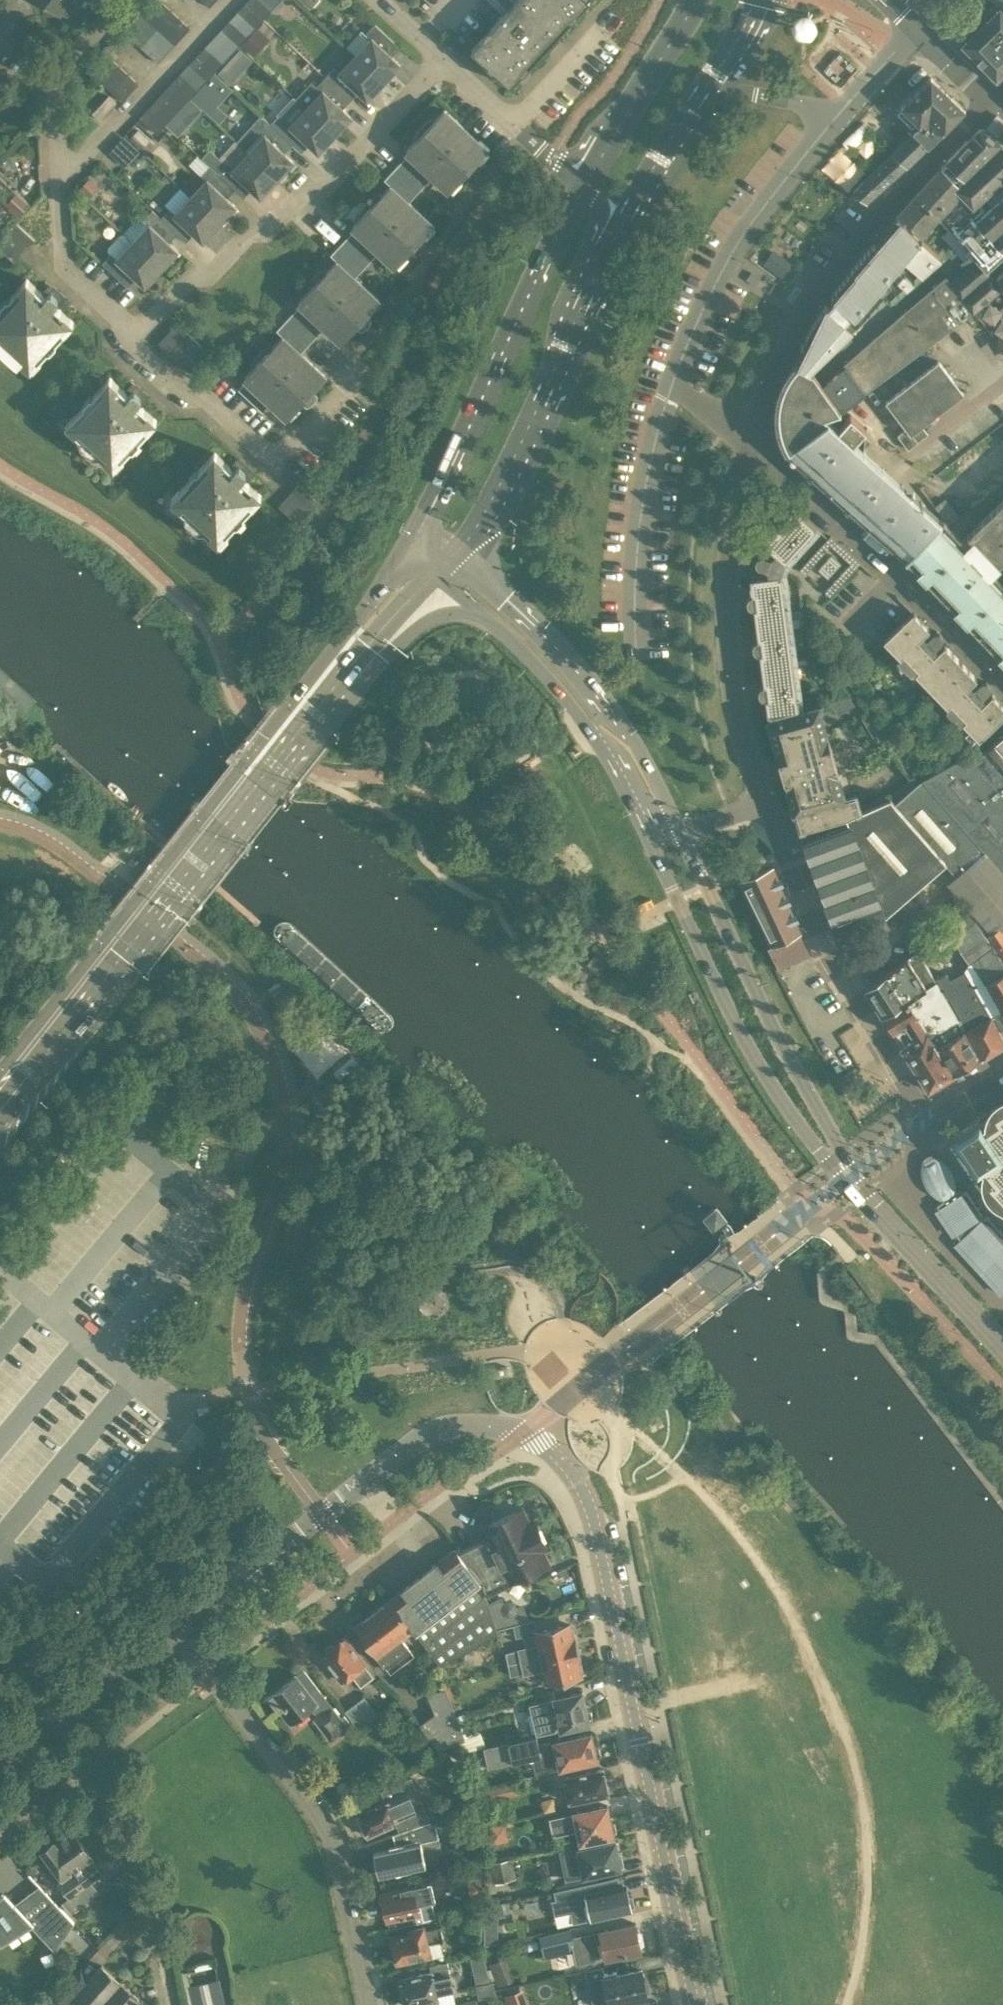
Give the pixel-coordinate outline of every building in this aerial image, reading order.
[(71,0),(39,0),(59,15),(62,12),(67,16),(76,5),(70,1),(71,0)] [(147,20),(164,3),(161,0),(149,0),(138,12),(147,20)] [(263,18),(271,10),(260,0),(247,0),(245,2),(263,18)] [(271,10),(279,1),(278,0),(260,0),(271,10)] [(493,70),(510,86),(516,79),(526,69),(545,48),(551,42),(557,35),(589,0),(517,0),(511,6),(501,17),(471,49),(487,65),(486,66),(492,71),(493,70)] [(237,11),(255,27),(263,18),(245,2),(237,11)] [(156,28),(172,11),(164,3),(147,20),(156,28)] [(1000,7),(962,44),(996,79),(1002,72),(1002,10),(1000,7)] [(164,36),(181,19),(172,11),(156,28),(164,36)] [(229,20),(246,36),(255,27),(237,11),(229,20)] [(122,29),(131,38),(147,20),(138,12),(122,29)] [(190,27),(181,19),(164,36),(174,44),(190,27)] [(147,20),(131,38),(140,45),(156,28),(147,20)] [(221,28),(238,45),(246,36),(229,20),(221,28)] [(365,33),(361,29),(346,45),(355,54),(354,55),(384,83),(401,65),(388,52),(396,43),(374,23),(365,33)] [(156,28),(140,45),(148,53),(164,36),(156,28)] [(213,37),(230,53),(238,45),(221,28),(213,37)] [(258,29),(242,46),(254,58),(271,40),(258,29)] [(174,44),(164,36),(148,53),(157,62),(174,44)] [(204,46),(222,62),(230,53),(213,37),(204,46)] [(196,55),(214,71),(222,62),(204,46),(196,55)] [(86,68),(95,76),(112,58),(103,50),(86,68)] [(188,63),(206,80),(214,71),(196,55),(188,63)] [(333,67),(324,76),(346,96),(354,88),(367,101),(384,83),(354,55),(339,72),(333,67)] [(112,58),(95,76),(104,84),(120,66),(112,58)] [(180,72),(198,88),(206,80),(188,63),(180,72)] [(236,76),(223,65),(216,72),(229,84),(236,76)] [(120,66),(104,84),(112,92),(129,74),(120,66)] [(172,81),(190,97),(198,88),(180,72),(172,81)] [(138,83),(129,74),(112,92),(119,98),(122,100),(138,83)] [(321,90),(305,107),(335,135),(352,117),(338,105),(346,96),(324,76),(316,85),(321,90)] [(931,77),(900,106),(895,111),(916,133),(930,120),(942,132),(942,133),(965,110),(931,77)] [(215,82),(211,78),(205,84),(191,98),(205,111),(212,104),(212,94),(212,93),(212,92),(213,91),(215,88),(215,82)] [(164,90),(182,106),(190,97),(172,81),(164,90)] [(156,98),(173,115),(182,106),(164,90),(156,98)] [(92,113),(99,120),(116,102),(108,95),(104,100),(92,113)] [(148,107),(165,123),(173,115),(156,98),(148,107)] [(157,133),(165,123),(148,107),(139,116),(157,133)] [(318,153),(335,135),(305,107),(290,124),(284,119),(275,128),(267,120),(266,121),(288,141),(297,149),(304,140),(318,153)] [(262,411),(271,402),(288,417),(307,405),(315,396),(326,376),(301,353),(325,326),(342,341),(361,330),(369,321),(380,301),(355,277),(379,251),(395,266),(415,254),(423,246),(434,225),(408,202),(433,175),(449,191),(469,179),(477,170),(488,150),(444,109),(405,150),(409,153),(384,180),(390,185),(352,225),(355,228),(330,255),(336,260),(298,301),(301,304),(276,330),(282,336),(244,376),(247,379),(238,389),(262,411)] [(173,115),(165,123),(178,135),(186,126),(173,115)] [(250,130),(237,143),(247,152),(277,180),(294,162),(281,149),(288,141),(266,121),(262,117),(258,122),(258,130),(250,130)] [(930,120),(916,133),(914,135),(925,148),(942,132),(930,120)] [(969,138),(940,167),(960,186),(1002,145),(984,128),(978,128),(969,138)] [(129,138),(138,147),(146,139),(136,130),(129,138)] [(925,148),(914,135),(891,157),(903,169),(925,148)] [(236,141),(219,159),(208,149),(201,157),(209,164),(218,173),(230,186),(239,194),(247,185),(260,198),(277,180),(247,152),(237,143),(236,141)] [(960,186),(955,192),(960,197),(973,210),(1002,179),(1002,145),(960,186)] [(903,169),(891,157),(855,191),(866,203),(903,169)] [(206,179),(190,197),(219,224),(236,206),(223,194),(230,186),(218,173),(209,164),(200,174),(206,179)] [(940,167),(897,215),(921,239),(938,219),(960,197),(955,192),(960,186),(940,167)] [(87,179),(78,190),(87,198),(96,188),(87,179)] [(951,232),(972,255),(1002,226),(1002,179),(973,210),(951,232)] [(16,191),(5,203),(19,215),(29,203),(16,191)] [(202,243),(219,224),(190,197),(174,214),(168,208),(160,217),(159,218),(173,230),(172,231),(181,239),(189,230),(202,243)] [(91,207),(84,200),(77,207),(81,211),(88,211),(91,207)] [(148,224),(132,241),(161,269),(178,251),(165,239),(172,231),(173,230),(159,218),(160,217),(151,209),(142,219),(148,224)] [(795,363),(797,364),(807,369),(808,367),(831,342),(905,261),(923,275),(943,259),(921,239),(897,215),(879,235),(884,240),(878,247),(873,243),(863,254),(863,253),(859,257),(860,258),(850,269),(851,270),(842,280),(842,279),(838,283),(839,284),(838,285),(831,296),(835,299),(828,307),(825,304),(812,323),(800,346),(795,363)] [(0,238),(0,249),(14,261),(18,256),(34,239),(15,222),(0,238)] [(972,255),(976,260),(984,268),(1002,252),(1002,226),(972,255)] [(161,269),(132,241),(125,234),(119,235),(108,247),(108,253),(109,254),(101,262),(123,283),(131,274),(144,287),(161,269)] [(769,252),(761,262),(781,277),(789,267),(769,252)] [(984,268),(976,260),(950,282),(963,296),(990,274),(984,268)] [(993,277),(1002,288),(1002,287),(1002,268),(993,277)] [(748,281),(769,293),(776,281),(754,269),(748,281)] [(993,277),(990,274),(963,296),(976,312),(996,293),(1002,288),(993,277)] [(931,287),(961,322),(974,313),(976,312),(963,296),(950,282),(945,275),(931,287)] [(36,287),(26,278),(17,288),(21,291),(0,314),(0,335),(24,357),(20,361),(30,370),(39,360),(35,357),(61,329),(65,332),(74,322),(64,313),(61,317),(52,309),(58,302),(58,298),(51,292),(48,293),(42,299),(33,291),(36,287)] [(862,395),(933,343),(905,310),(841,366),(841,367),(862,395)] [(177,323),(158,344),(163,348),(182,365),(201,345),(177,323)] [(948,374),(936,360),(885,401),(906,428),(897,436),(898,437),(907,449),(922,438),(927,434),(921,426),(963,393),(948,374)] [(908,556),(941,520),(863,450),(864,446),(865,437),(867,427),(866,427),(866,428),(850,413),(838,427),(825,416),(838,412),(819,384),(809,370),(807,369),(797,364),(796,366),(794,368),(793,370),(791,372),(790,374),(789,376),(788,377),(786,379),(785,381),(784,383),(783,385),(783,387),(781,391),(779,399),(778,407),(778,415),(779,424),(780,432),(782,436),(783,441),(786,445),(788,449),(803,463),(801,466),(808,476),(819,482),(821,479),(841,497),(839,500),(845,510),(856,515),(859,513),(861,515),(880,531),(877,534),(884,544),(895,550),(897,547),(908,556)] [(862,395),(841,367),(831,374),(819,384),(838,412),(851,402),(862,395)] [(135,391),(131,391),(125,398),(116,389),(119,385),(110,376),(100,386),(104,390),(78,418),(74,414),(65,424),(75,433),(79,429),(107,456),(103,459),(113,468),(122,459),(118,455),(144,427),(148,430),(157,420),(148,411),(144,415),(135,407),(141,400),(141,396),(135,391)] [(170,499),(180,508),(183,504),(211,530),(208,534),(218,543),(227,534),(223,530),(249,502),(253,505),(262,496),(252,487),(249,490),(240,482),(246,475),(246,472),(239,466),(236,466),(230,473),(221,464),(224,460),(214,451),(205,461),(209,465),(183,493),(179,489),(170,499)] [(298,524),(318,502),(299,485),(284,501),(279,507),(298,524)] [(962,539),(992,570),(996,566),(997,567),(1001,563),(1002,566),(1002,565),(1002,500),(962,539)] [(750,578),(752,594),(750,595),(749,596),(748,597),(747,598),(747,599),(747,600),(747,602),(747,603),(747,604),(748,605),(749,606),(750,607),(751,607),(752,607),(753,607),(757,640),(755,641),(754,641),(753,643),(753,644),(752,645),(752,646),(752,647),(753,648),(753,650),(754,651),(755,651),(756,652),(757,653),(758,653),(759,653),(763,685),(762,685),(761,686),(760,686),(759,687),(758,688),(758,690),(758,691),(758,692),(758,693),(758,695),(759,696),(760,697),(761,697),(763,698),(765,698),(766,711),(767,715),(769,714),(770,719),(803,710),(802,709),(798,709),(792,665),(797,665),(797,664),(792,664),(786,620),(791,620),(791,618),(786,619),(781,576),(786,575),(785,574),(780,575),(780,574),(782,568),(784,561),(788,565),(789,564),(785,561),(816,527),(793,506),(789,510),(781,518),(779,517),(778,517),(777,517),(776,517),(774,518),(773,519),(772,520),(771,521),(771,522),(771,523),(771,525),(771,526),(772,528),(773,528),(762,541),(775,553),(773,555),(770,557),(763,555),(761,555),(760,555),(758,555),(757,557),(756,558),(756,559),(756,560),(756,561),(756,562),(756,563),(757,564),(758,565),(759,566),(767,569),(767,572),(768,575),(750,578)] [(905,559),(906,560),(907,561),(908,560),(912,564),(911,565),(913,567),(914,566),(918,570),(917,571),(919,573),(920,572),(924,577),(923,577),(927,582),(928,581),(932,585),(931,586),(933,588),(934,587),(938,591),(937,592),(939,594),(940,593),(944,597),(943,598),(947,603),(948,602),(952,606),(951,607),(955,610),(961,615),(966,621),(965,622),(969,625),(969,624),(973,628),(973,629),(974,631),(975,630),(979,634),(978,635),(980,637),(981,636),(985,640),(984,641),(988,646),(989,645),(993,649),(992,650),(994,652),(995,651),(999,655),(998,656),(1000,658),(1001,657),(1002,659),(1002,582),(1001,579),(992,570),(962,539),(942,518),(941,520),(908,556),(905,559)] [(829,596),(859,563),(860,563),(830,535),(828,538),(827,539),(800,569),(804,573),(830,545),(850,563),(824,591),(829,596)] [(831,554),(818,569),(827,578),(841,564),(831,554)] [(942,636),(941,635),(940,634),(939,632),(938,632),(936,631),(935,631),(933,632),(932,632),(912,611),(883,640),(900,657),(903,654),(918,669),(915,673),(947,706),(950,703),(969,722),(965,726),(978,740),(1002,716),(1002,706),(991,694),(990,695),(987,691),(988,691),(988,689),(989,688),(989,687),(989,686),(989,684),(988,683),(987,682),(986,681),(984,681),(983,681),(982,681),(980,681),(979,682),(979,683),(975,679),(976,678),(941,641),(941,640),(941,639),(942,638),(942,636)] [(849,698),(827,703),(836,717),(853,706),(849,698)] [(815,707),(803,710),(770,719),(768,720),(776,751),(775,751),(778,762),(776,763),(777,764),(780,777),(783,777),(786,788),(787,788),(793,812),(794,812),(795,812),(798,820),(800,829),(806,828),(806,830),(845,817),(862,809),(859,800),(857,791),(845,795),(839,773),(838,774),(827,736),(826,737),(818,706),(815,707)] [(881,732),(870,713),(860,719),(872,738),(881,732)] [(921,779),(986,852),(1002,872),(1002,734),(987,748),(966,766),(959,758),(921,779)] [(986,852),(921,779),(914,786),(894,803),(944,862),(957,878),(986,852)] [(848,823),(811,836),(804,839),(826,898),(821,900),(836,941),(872,929),(886,924),(888,923),(886,916),(893,910),(944,862),(894,803),(889,797),(862,809),(845,817),(848,823)] [(957,878),(947,886),(968,911),(970,909),(978,919),(975,921),(984,934),(1002,925),(1002,926),(1002,872),(986,852),(957,878)] [(810,955),(799,933),(800,932),(772,867),(739,881),(771,946),(767,948),(778,969),(810,955)] [(970,909),(968,911),(946,927),(968,962),(972,959),(985,981),(1002,1012),(1002,962),(984,934),(975,921),(978,919),(970,909)] [(276,932),(276,940),(360,1016),(370,1025),(386,1033),(394,1032),(394,1025),(385,1009),(295,925),(284,923),(276,932)] [(1002,925),(984,934),(1002,962),(1002,926),(1002,925)] [(919,948),(870,985),(865,988),(881,1014),(906,998),(937,979),(936,978),(919,948)] [(594,954),(586,963),(598,974),(606,966),(594,954)] [(936,978),(937,979),(965,1031),(980,1058),(1002,1044),(1002,1038),(965,971),(949,979),(945,973),(936,978)] [(906,998),(927,1032),(937,1048),(965,1031),(937,979),(906,998)] [(927,1032),(906,998),(881,1014),(901,1048),(927,1032)] [(965,1031),(937,1048),(954,1075),(980,1058),(965,1031)] [(937,1048),(927,1032),(901,1048),(928,1091),(952,1076),(954,1075),(937,1048)] [(334,1072),(340,1079),(348,1071),(342,1064),(334,1072)] [(949,1137),(975,1176),(976,1176),(984,1186),(1002,1207),(1002,1101),(949,1137)] [(940,1159),(933,1156),(923,1161),(922,1169),(923,1177),(925,1184),(930,1190),(936,1195),(942,1199),(943,1200),(936,1205),(937,1205),(932,1208),(953,1240),(950,1242),(999,1295),(1002,1292),(1002,1233),(986,1215),(984,1217),(965,1190),(962,1192),(960,1189),(953,1193),(954,1186),(953,1178),(951,1171),(946,1165),(940,1159)] [(707,1216),(714,1225),(723,1218),(716,1209),(707,1216)] [(489,1377),(509,1374),(508,1366),(488,1369),(489,1377)] [(225,1479),(220,1475),(212,1484),(216,1488),(225,1479)] [(491,1537),(458,1552),(478,1579),(485,1593),(497,1587),(547,1564),(546,1561),(547,1558),(544,1552),(541,1551),(540,1548),(546,1545),(545,1542),(546,1538),(541,1526),(536,1524),(535,1521),(533,1522),(528,1511),(524,1513),(521,1508),(485,1525),(491,1537)] [(478,1579),(458,1552),(455,1548),(390,1598),(412,1628),(440,1663),(495,1634),(478,1579)] [(401,1636),(412,1628),(390,1598),(355,1625),(390,1671),(414,1653),(401,1636)] [(494,1599),(486,1603),(494,1628),(529,1619),(525,1611),(500,1619),(494,1599)] [(525,1633),(528,1647),(520,1649),(505,1653),(508,1666),(575,1651),(569,1624),(537,1631),(534,1620),(514,1624),(517,1635),(525,1633)] [(373,1677),(345,1639),(323,1655),(343,1682),(353,1675),(361,1686),(373,1677)] [(547,1682),(580,1675),(575,1651),(508,1666),(510,1675),(525,1672),(544,1667),(547,1682)] [(327,1741),(345,1729),(303,1670),(269,1694),(279,1709),(283,1706),(293,1720),(308,1709),(314,1717),(311,1719),(327,1741)] [(426,1693),(434,1713),(427,1718),(429,1720),(455,1713),(444,1687),(426,1693)] [(530,1703),(537,1733),(589,1721),(582,1691),(530,1703)] [(363,1696),(344,1711),(357,1727),(376,1712),(363,1696)] [(465,1737),(455,1713),(429,1720),(427,1718),(419,1724),(437,1750),(466,1739),(470,1751),(487,1744),(481,1731),(465,1737)] [(488,1768),(532,1758),(541,1756),(545,1771),(561,1767),(598,1760),(597,1756),(600,1753),(598,1746),(594,1745),(592,1734),(555,1742),(538,1746),(536,1735),(483,1748),(488,1768)] [(564,1777),(569,1802),(608,1794),(603,1768),(564,1777)] [(401,1830),(423,1820),(405,1780),(383,1790),(385,1795),(374,1801),(374,1802),(357,1810),(362,1822),(361,1825),(364,1831),(367,1832),(368,1835),(397,1822),(401,1830)] [(527,1792),(524,1780),(485,1789),(488,1801),(527,1792)] [(465,1805),(477,1803),(474,1787),(463,1789),(465,1805)] [(609,1818),(606,1805),(550,1816),(554,1833),(576,1828),(579,1841),(612,1834),(616,1830),(614,1821),(609,1818)] [(438,1838),(435,1819),(393,1834),(395,1844),(388,1845),(389,1849),(373,1852),(378,1876),(394,1873),(394,1876),(412,1872),(411,1869),(426,1866),(420,1842),(438,1838)] [(505,1823),(490,1826),(491,1843),(508,1840),(505,1823)] [(58,1881),(69,1895),(65,1899),(62,1901),(71,1914),(99,1892),(92,1882),(102,1874),(101,1872),(98,1868),(72,1830),(55,1843),(54,1841),(41,1851),(61,1879),(58,1881)] [(613,1840),(576,1848),(558,1852),(564,1880),(582,1877),(582,1875),(618,1867),(613,1840)] [(513,1858),(489,1862),(493,1883),(517,1878),(513,1858)] [(575,1922),(632,1910),(631,1905),(634,1904),(633,1896),(629,1897),(628,1892),(625,1893),(621,1876),(556,1890),(558,1899),(553,1900),(556,1914),(572,1911),(575,1922)] [(429,1900),(439,1898),(435,1882),(381,1894),(384,1907),(381,1908),(383,1917),(386,1917),(387,1921),(399,1918),(401,1926),(429,1920),(427,1912),(431,1911),(429,1900)] [(2,1894),(0,1895),(0,1944),(6,1940),(31,1925),(46,1941),(55,1951),(74,1921),(54,1901),(36,1913),(29,1905),(22,1910),(15,1903),(4,1892),(2,1894)] [(503,1909),(501,1901),(484,1905),(483,1916),(496,1915),(499,1914),(503,1909)] [(587,1932),(589,1944),(592,1944),(594,1957),(604,1955),(604,1956),(640,1948),(635,1922),(587,1932)] [(409,1929),(410,1933),(392,1937),(397,1964),(430,1957),(428,1944),(443,1940),(440,1927),(432,1928),(431,1924),(409,1929)] [(538,1936),(544,1958),(575,1950),(570,1928),(538,1936)] [(474,1972),(487,1969),(484,1955),(471,1958),(474,1972)] [(490,1961),(493,1978),(504,1976),(501,1959),(490,1961)] [(432,1971),(419,1974),(419,1976),(401,1980),(404,1993),(401,1995),(403,2002),(406,2003),(406,2004),(416,2004),(438,2000),(437,1993),(454,1989),(449,1967),(448,1967),(447,1960),(430,1964),(432,1971)] [(217,1977),(214,1964),(193,1968),(196,1981),(217,1977)] [(87,2004),(100,2004),(120,1982),(101,1965),(79,1990),(70,1982),(54,2000),(60,2004),(69,2004),(70,2004),(83,2004),(85,2003),(87,2004)] [(616,1974),(615,1969),(604,1971),(603,1966),(582,1971),(586,1994),(597,1992),(599,2003),(608,2001),(609,2004),(647,1996),(646,1994),(650,1987),(649,1979),(642,1976),(641,1969),(616,1974)] [(218,1980),(190,1987),(194,2004),(224,2004),(218,1980)] [(120,1982),(100,2004),(134,2004),(139,1999),(120,1982)] [(490,1983),(477,1985),(479,1998),(497,1994),(494,1982),(490,1983)] [(504,1996),(507,2004),(528,2004),(522,1989),(504,1996)]
